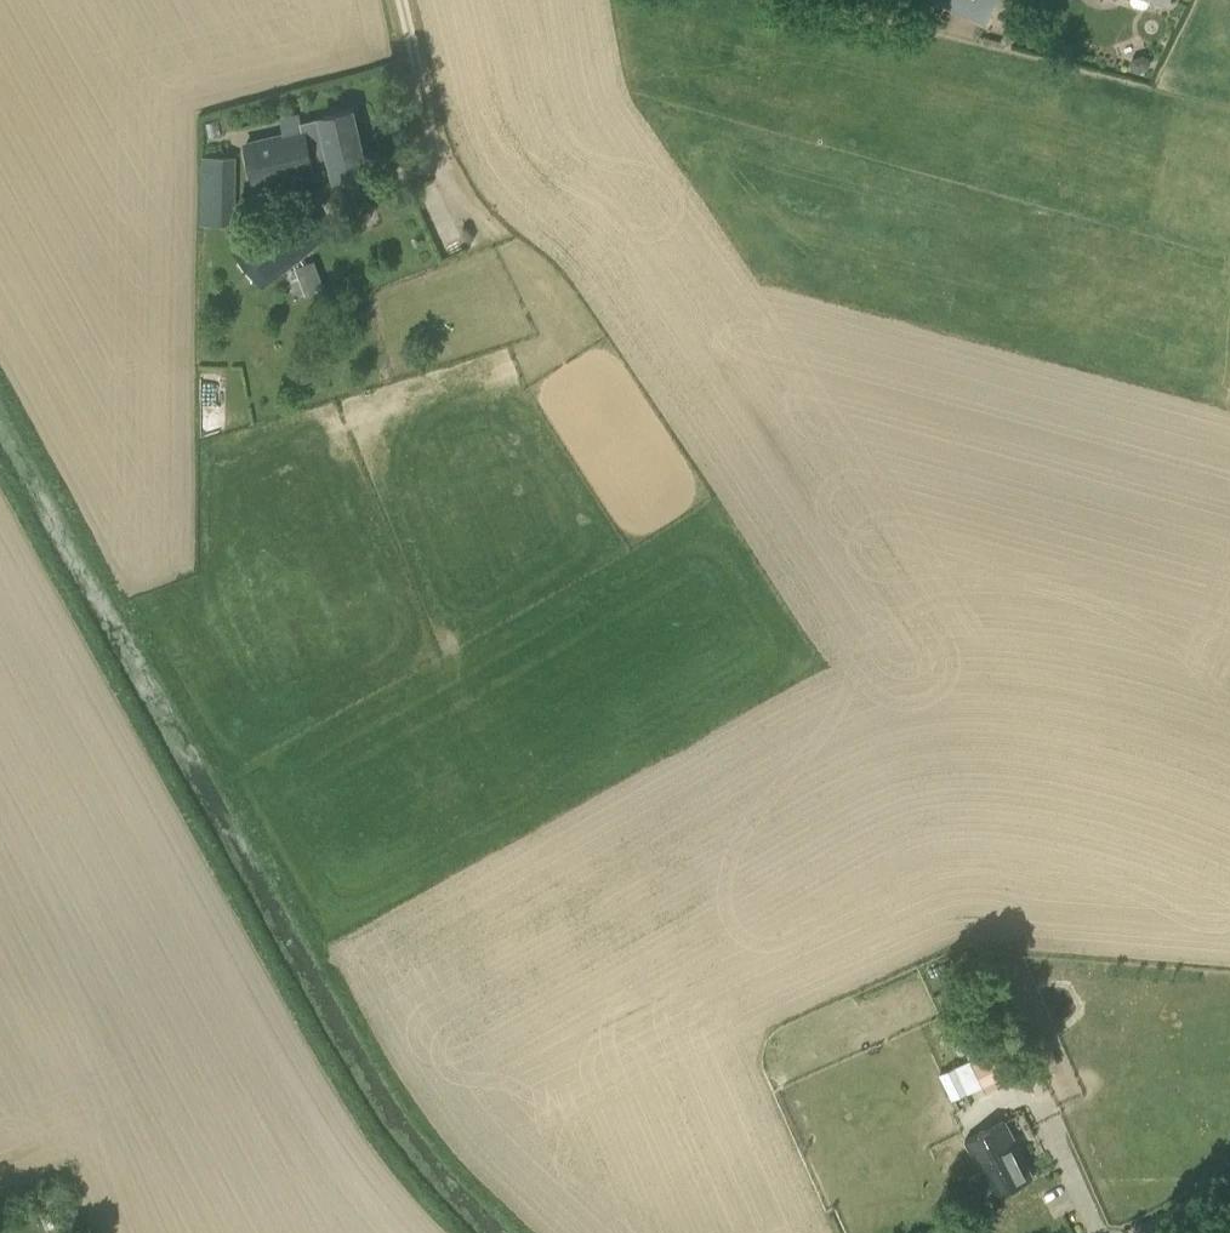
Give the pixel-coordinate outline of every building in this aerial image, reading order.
[(995,0),(930,0),(985,24),(995,0)] [(1148,68),(1151,63),(1149,57),(1143,54),(1133,58),(1131,63),(1133,69),(1138,72),(1148,68)] [(351,112),(322,119),(326,140),(307,145),(304,129),(245,143),(255,184),(312,172),(314,179),(363,168),(351,112)] [(202,154),(201,222),(234,222),(235,154),(202,154)] [(262,226),(238,247),(255,270),(266,285),(294,263),(290,258),(324,233),(302,207),(268,233),(262,226)] [(299,263),(306,293),(326,288),(319,258),(299,263)] [(986,1090),(1012,1078),(996,1046),(970,1058),(986,1090)] [(938,1074),(951,1099),(960,1095),(948,1069),(938,1074)] [(996,1194),(1033,1176),(1006,1121),(969,1139),(996,1194)]
